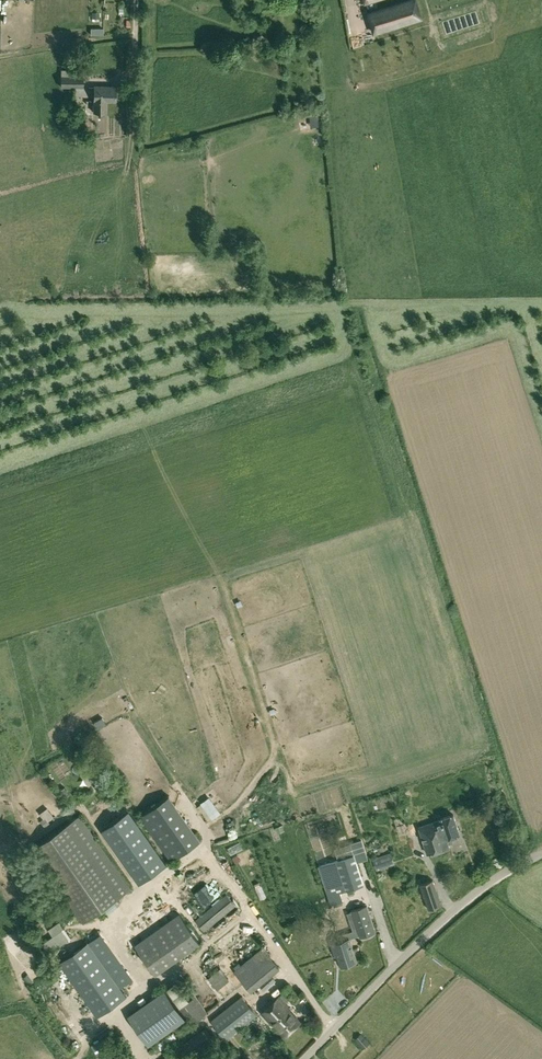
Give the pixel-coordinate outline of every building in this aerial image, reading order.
[(368,13),(374,32),(422,17),(417,0),(407,0),(368,13)] [(62,77),(62,87),(83,88),(83,77),(62,77)] [(94,85),(93,112),(105,112),(106,101),(115,101),(116,86),(94,85)] [(101,783),(90,768),(85,771),(96,787),(101,783)] [(140,883),(166,864),(129,810),(102,829),(140,883)] [(180,843),(197,837),(188,813),(178,816),(180,821),(169,826),(174,839),(178,838),(180,843)] [(131,888),(80,814),(33,847),(84,921),(131,888)] [(441,818),(442,820),(421,826),(419,827),(428,853),(449,846),(448,843),(453,841),(451,837),(460,834),(454,814),(441,818)] [(362,840),(335,848),(339,858),(355,853),(358,861),(367,858),(362,840)] [(374,858),(377,870),(395,864),(391,852),(374,858)] [(364,884),(354,853),(354,854),(336,859),(329,861),(319,865),(331,904),(344,900),(342,890),(364,884)] [(200,860),(185,870),(191,879),(206,868),(200,860)] [(429,909),(441,905),(433,880),(421,884),(429,909)] [(195,920),(205,931),(236,905),(227,894),(195,920)] [(349,937),(350,938),(359,934),(360,937),(375,932),(367,905),(352,910),(358,929),(348,932),(349,937)] [(200,942),(180,913),(135,945),(155,973),(200,942)] [(49,951),(70,938),(65,929),(44,942),(49,951)] [(343,934),(344,939),(332,943),(334,951),(336,950),(341,965),(357,960),(350,938),(349,937),(348,932),(343,934)] [(88,941),(59,962),(98,1018),(127,997),(88,941)] [(114,946),(106,954),(112,961),(120,953),(114,946)] [(241,961),(233,967),(235,969),(234,970),(251,992),(280,968),(262,946),(242,963),(241,961)] [(220,969),(208,978),(216,989),(228,979),(220,969)] [(281,990),(293,1002),(300,996),(289,983),(281,990)] [(149,1045),(186,1018),(165,989),(128,1015),(149,1045)] [(242,995),(211,1020),(226,1039),(257,1014),(242,995)] [(195,996),(190,1000),(180,1007),(192,1025),(202,1017),(208,1013),(195,996)] [(261,1013),(273,1027),(276,1024),(286,1035),(299,1023),(301,1021),(290,1008),(280,997),(261,1013)] [(355,1039),(364,1049),(371,1043),(361,1033),(355,1039)]
